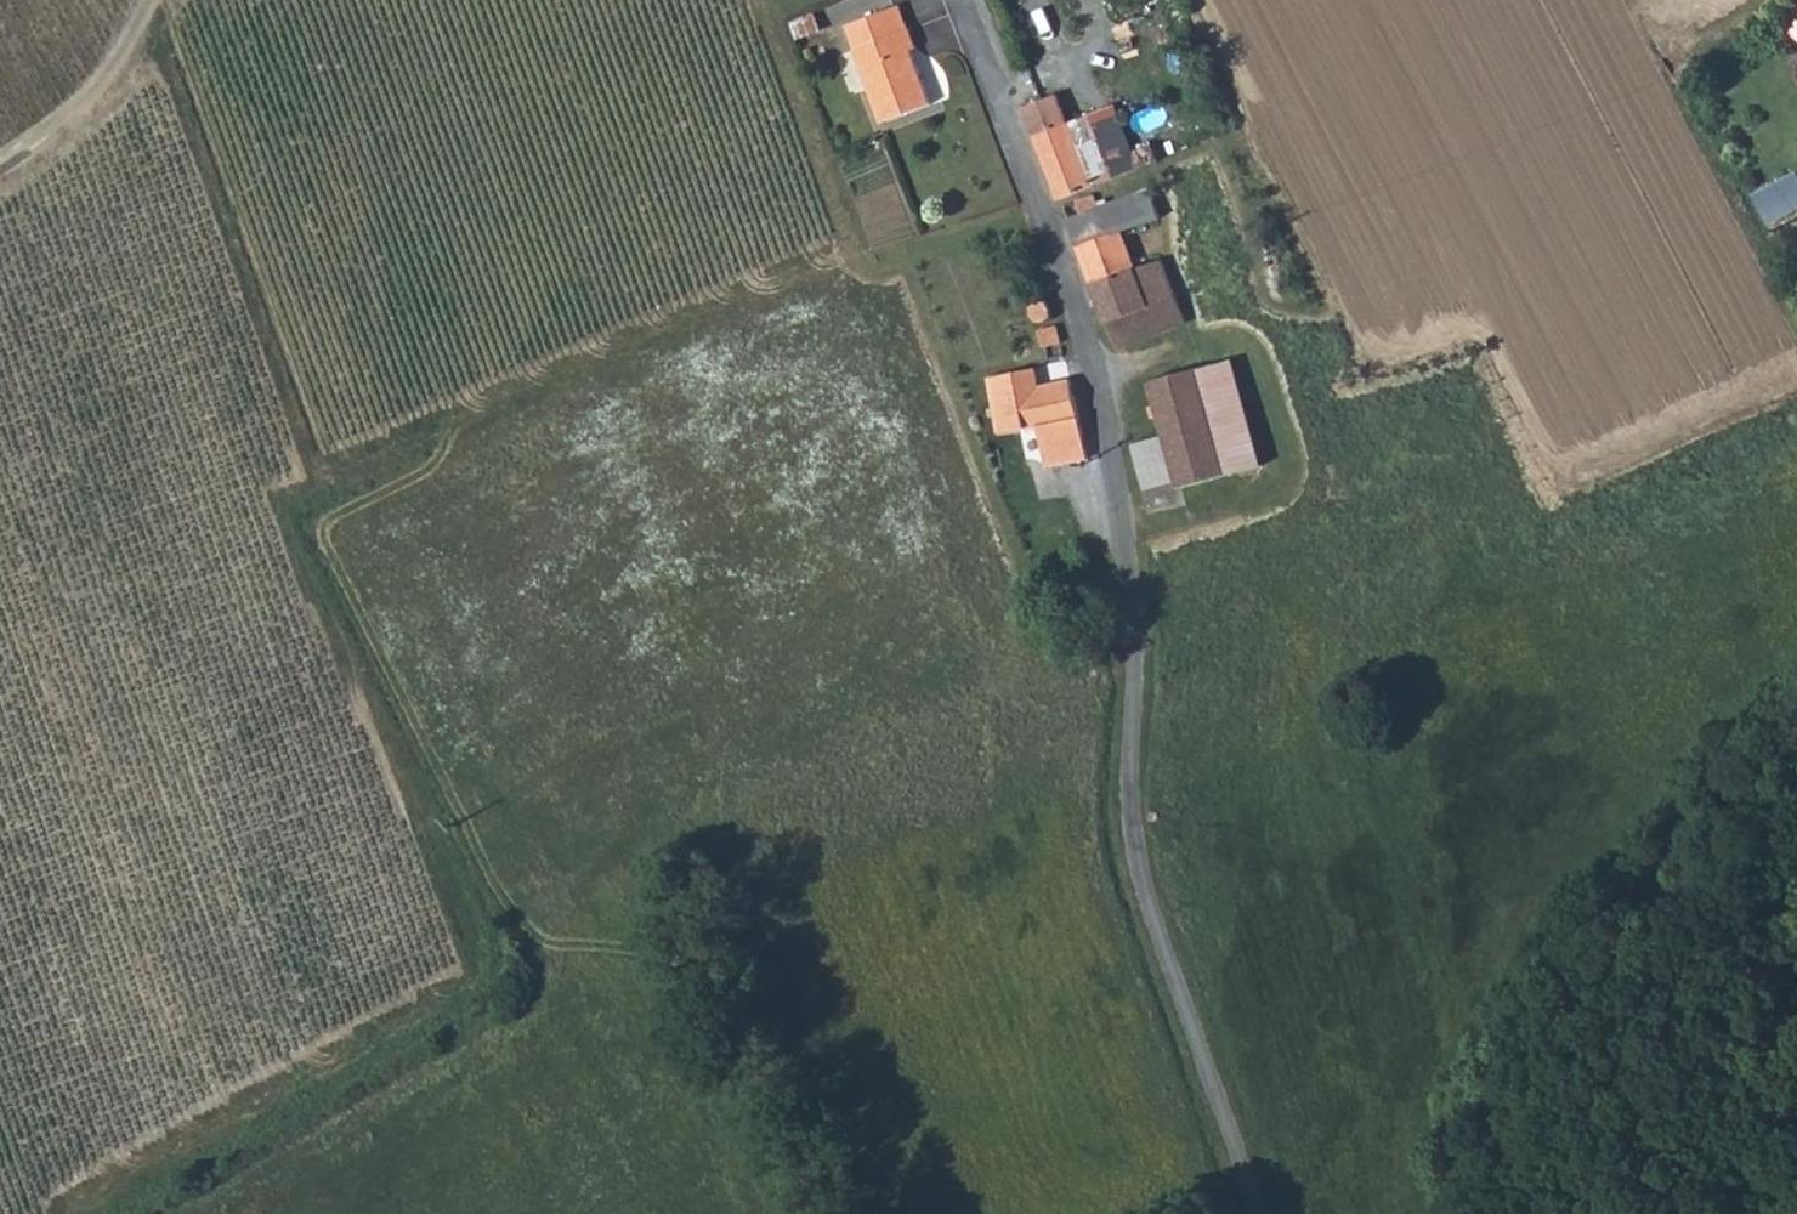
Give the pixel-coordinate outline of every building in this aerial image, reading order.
[(900,52),(905,49),(896,30),(844,52),(876,125),(922,104),(900,52)] [(1054,194),(1087,183),(1084,176),(1112,167),(1086,108),(1065,118),(1054,92),(1018,107),(1054,194)] [(1759,193),(1774,224),(1796,214),(1796,176),(1759,193)] [(1063,217),(1091,284),(1132,268),(1113,220),(1131,213),(1136,221),(1157,214),(1145,184),(1096,203),(1088,191),(1072,198),(1076,211),(1063,217)] [(1091,284),(1105,318),(1171,291),(1157,259),(1132,268),(1091,284)] [(1133,335),(1182,317),(1171,291),(1105,318),(1115,341),(1133,335)] [(1050,312),(1044,294),(1027,301),(1034,315),(1050,312)] [(1043,346),(1059,341),(1056,333),(1052,320),(1038,326),(1043,346)] [(1215,359),(1193,365),(1202,393),(1222,388),(1215,359)] [(986,373),(1001,426),(1038,419),(1047,458),(1088,450),(1082,426),(1078,410),(1068,374),(1036,380),(1030,361),(986,373)] [(1160,429),(1208,415),(1202,393),(1193,365),(1145,376),(1160,429)] [(1175,484),(1224,469),(1208,415),(1160,429),(1130,438),(1142,483),(1170,473),(1175,484)]
